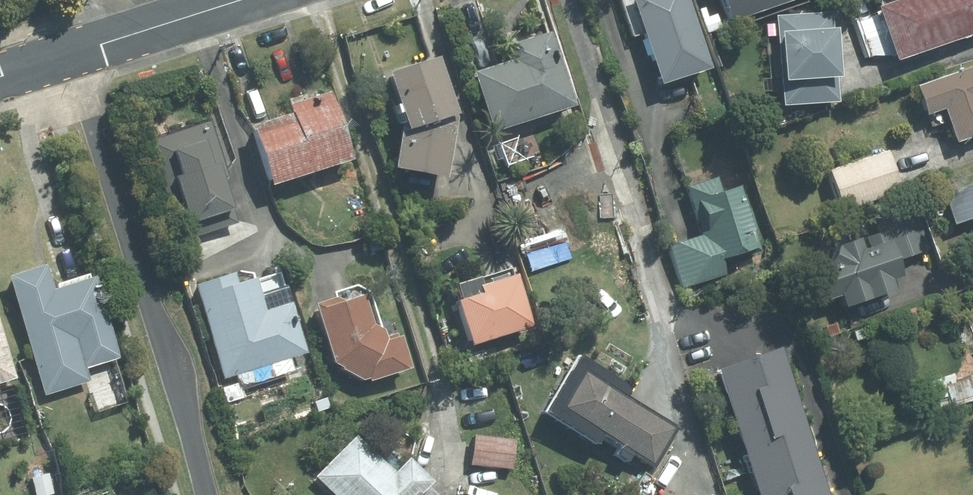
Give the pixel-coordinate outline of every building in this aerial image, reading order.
[(658,83),(707,66),(684,0),(629,0),(658,83)] [(727,24),(793,0),(718,0),(727,24)] [(881,11),(853,20),(867,62),(895,52),(898,60),(972,34),(972,0),(900,0),(879,7),(881,11)] [(834,12),(775,15),(779,104),(838,102),(834,12)] [(574,105),(552,31),(507,47),(511,59),(469,74),(490,135),(574,105)] [(442,179),(454,121),(452,115),(432,55),(382,72),(398,122),(399,122),(389,169),(442,179)] [(915,87),(925,116),(943,109),(955,142),(972,136),(972,66),(915,87)] [(349,163),(326,92),(282,105),(287,119),(250,130),(266,186),(349,163)] [(212,120),(147,141),(166,202),(175,199),(184,228),(231,213),(219,174),(228,171),(212,120)] [(897,192),(884,153),(823,173),(837,213),(897,192)] [(722,205),(714,179),(685,187),(699,234),(667,244),(680,289),(712,280),(724,276),(719,259),(757,247),(742,199),(722,205)] [(940,191),(951,225),(972,218),(972,220),(972,180),(940,191)] [(916,206),(881,215),(810,234),(828,300),(838,297),(841,307),(893,293),(890,282),(898,280),(893,262),(928,253),(916,206)] [(42,396),(87,382),(83,370),(118,359),(91,275),(49,289),(41,264),(4,276),(42,396)] [(304,353),(277,278),(275,274),(251,281),(250,279),(233,285),(229,273),(196,284),(203,304),(230,380),(304,353)] [(512,273),(475,283),(479,299),(456,305),(467,345),(528,328),(512,273)] [(311,307),(329,365),(363,383),(393,374),(409,369),(397,332),(382,337),(378,324),(367,327),(356,293),(311,307)] [(15,380),(10,364),(0,334),(0,385),(15,380)] [(713,371),(755,494),(829,494),(779,349),(713,371)] [(629,385),(575,354),(542,414),(596,444),(599,438),(651,467),(674,425),(623,396),(629,385)] [(352,436),(308,482),(322,494),(415,494),(427,482),(372,430),(360,443),(352,436)] [(512,440),(469,437),(466,466),(509,470),(512,440)]
